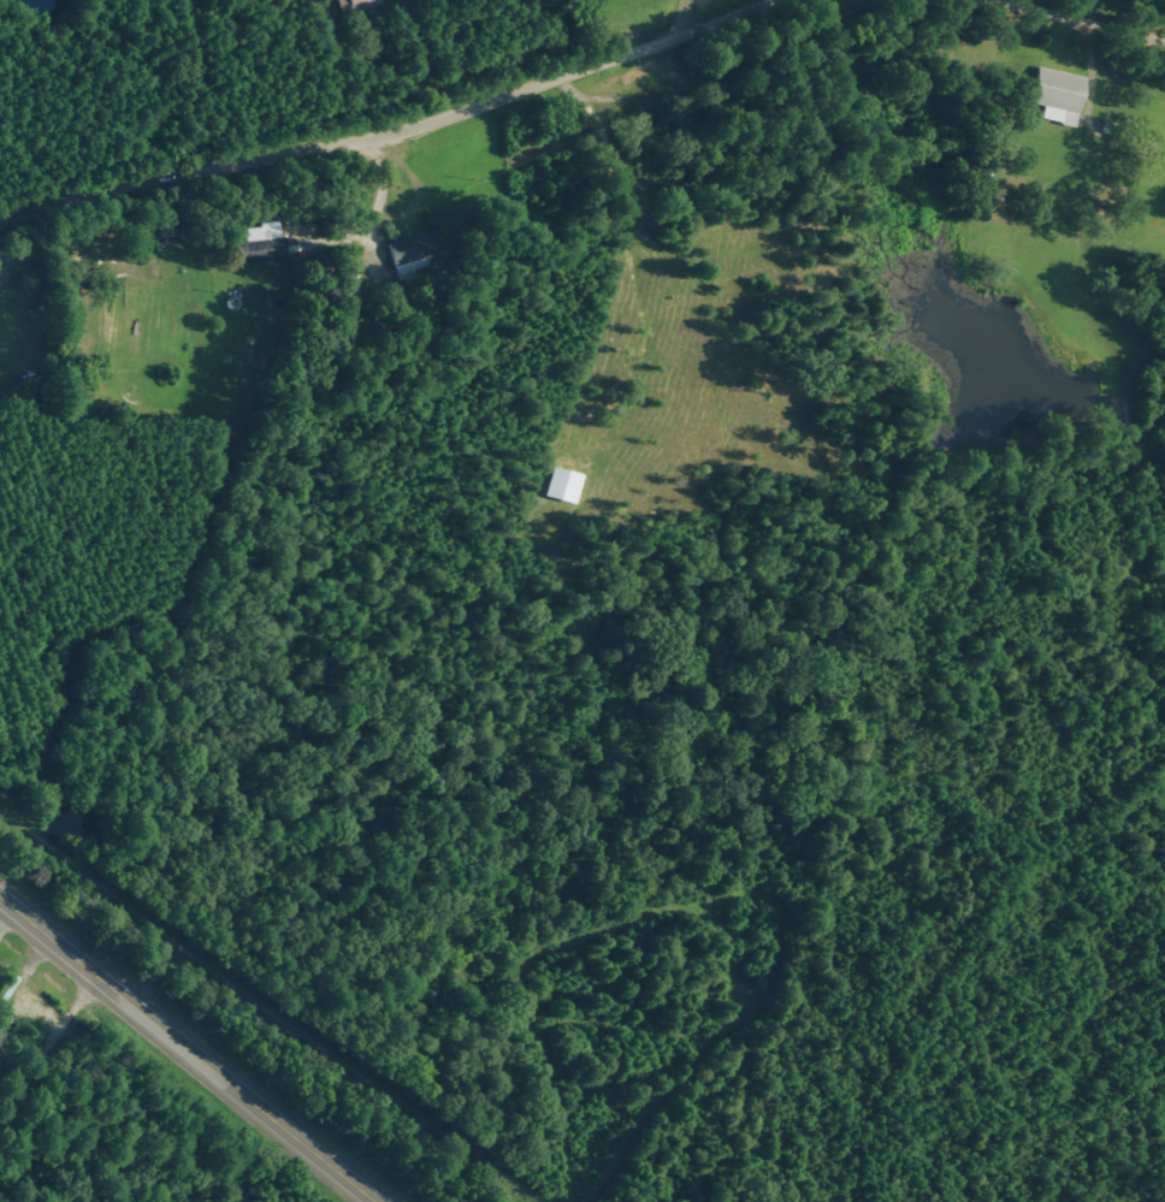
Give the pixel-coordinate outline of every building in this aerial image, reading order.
[(349,16),(384,3),(383,0),(343,0),(349,16)] [(1082,75),(1034,65),(1026,102),(1046,106),(1044,115),(1053,117),(1052,122),(1070,126),(1082,75)] [(230,228),(235,263),(282,257),(277,222),(230,228)] [(386,242),(394,275),(430,266),(427,255),(437,252),(431,230),(386,242)] [(543,494),(570,504),(580,475),(553,465),(543,494)]
